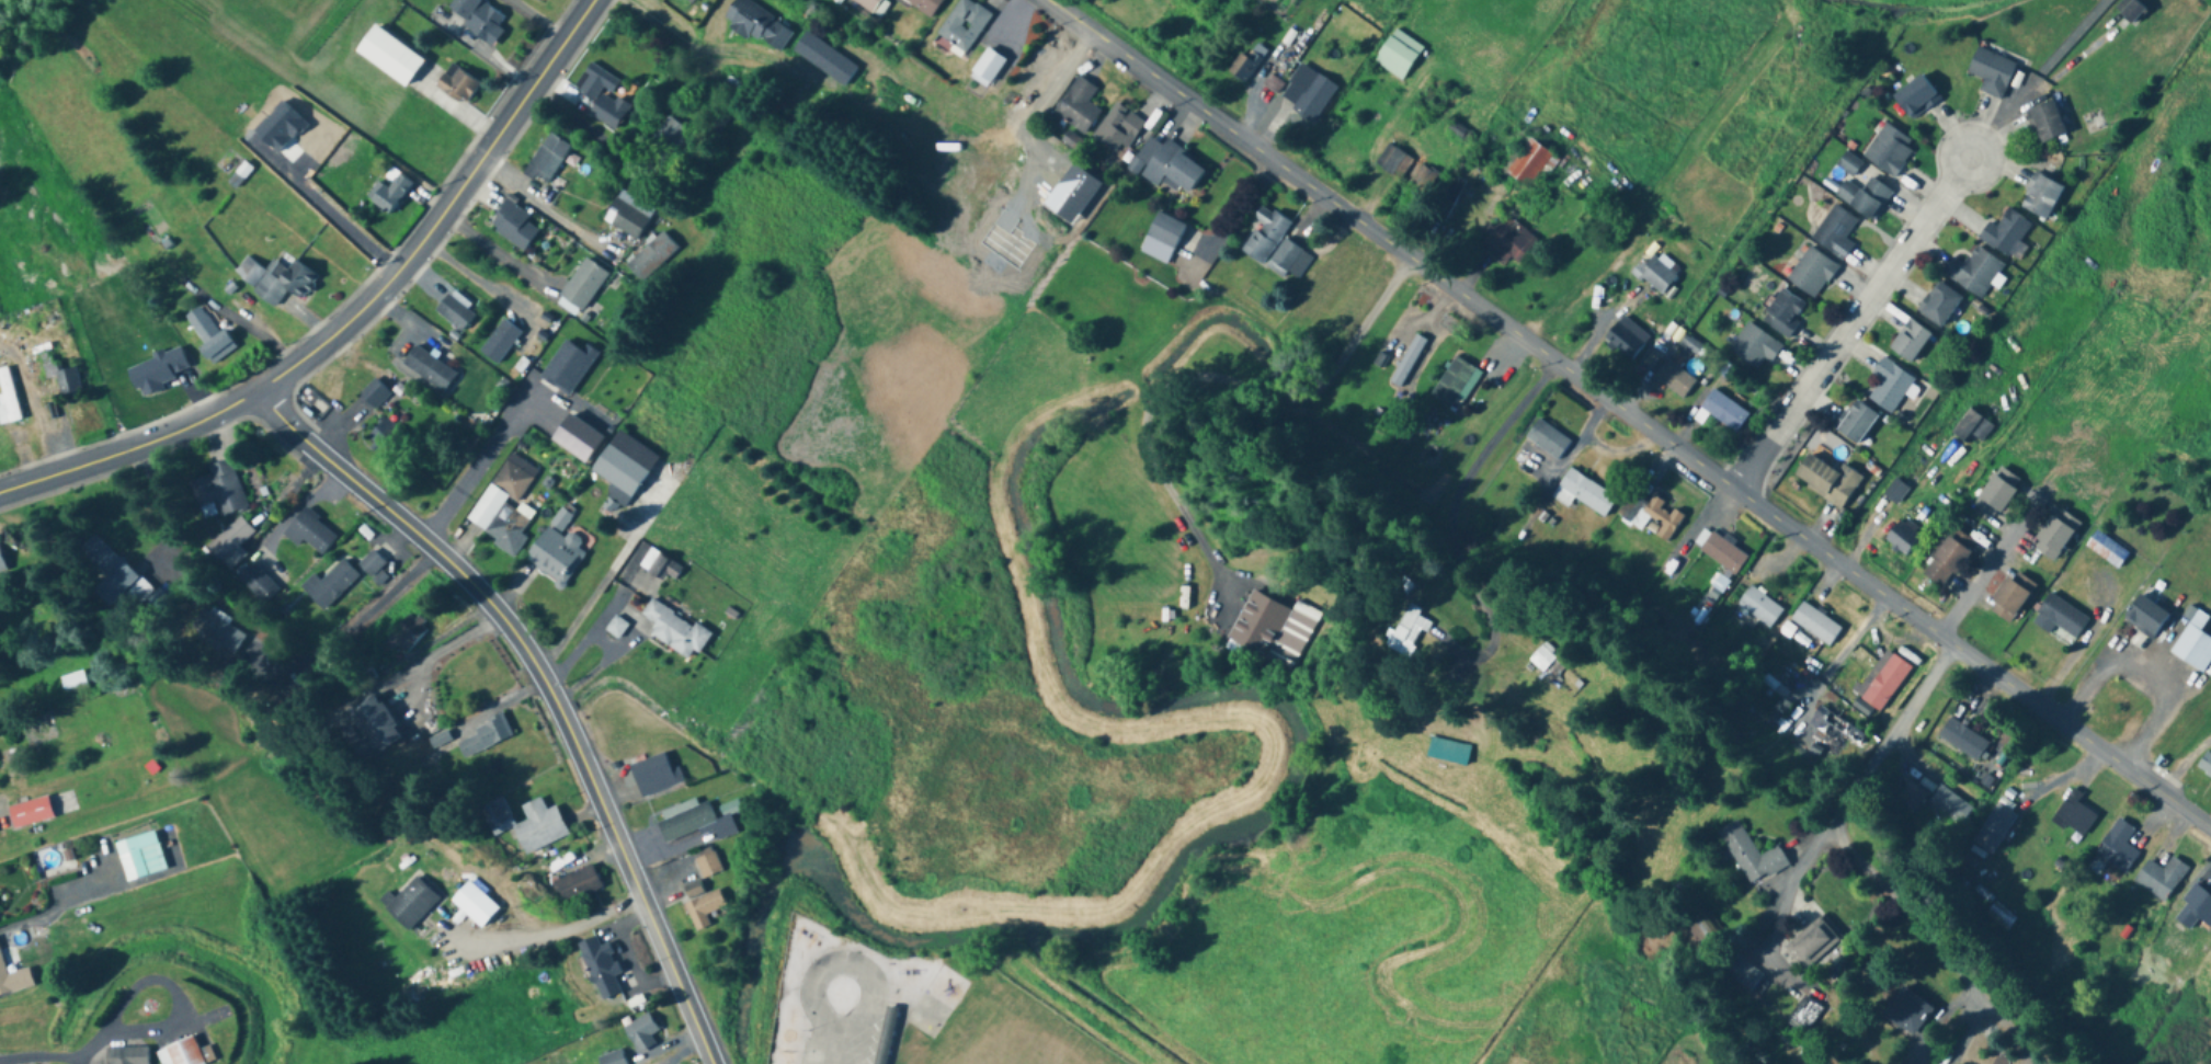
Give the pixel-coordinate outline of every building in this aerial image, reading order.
[(497,27),(504,17),(480,0),(453,0),(445,12),(492,46),(503,31),(497,27)] [(746,0),(735,0),(722,19),(777,55),(793,32),(746,0)] [(883,0),(854,0),(861,17),(886,7),(883,0)] [(929,19),(943,0),(903,0),(929,19)] [(969,53),(990,12),(967,0),(957,0),(937,37),(969,53)] [(2145,9),(2135,0),(2123,0),(2114,10),(2131,25),(2145,9)] [(354,53),(405,87),(423,60),(372,26),(354,53)] [(1402,81),(1423,47),(1394,29),(1372,63),(1402,81)] [(830,78),(843,59),(817,42),(804,60),(830,78)] [(1226,70),(1243,85),(1263,62),(1246,47),(1226,70)] [(2000,101),(2017,65),(1978,47),(1966,72),(1984,80),(1979,91),(2000,101)] [(967,76),(985,89),(1005,62),(988,48),(967,76)] [(616,131),(629,105),(614,97),(622,81),(588,63),(574,89),(596,101),(588,116),(616,131)] [(435,86),(464,106),(480,85),(451,64),(435,86)] [(1283,99),(1294,106),(1291,111),(1312,125),(1337,87),(1305,66),(1283,99)] [(1892,96),(1912,121),(1939,98),(1919,74),(1892,96)] [(1052,114),(1084,135),(1100,111),(1088,104),(1097,90),(1078,77),(1052,114)] [(2039,144),(2066,134),(2053,101),(2026,111),(2039,144)] [(1145,123),(1116,103),(1092,137),(1120,158),(1145,123)] [(661,157),(689,138),(675,119),(648,137),(661,157)] [(1863,158),(1894,178),(1916,145),(1885,124),(1863,158)] [(544,187),(571,147),(549,132),(523,172),(544,187)] [(1184,200),(1205,168),(1165,143),(1163,146),(1148,137),(1130,166),(1184,200)] [(1505,173),(1533,191),(1555,157),(1527,139),(1505,173)] [(1399,181),(1413,160),(1387,144),(1374,165),(1399,181)] [(1411,184),(1427,194),(1439,174),(1423,165),(1411,184)] [(387,216),(412,185),(391,167),(366,198),(387,216)] [(2045,221),(2063,187),(2037,174),(2020,208),(2045,221)] [(1892,193),(1870,178),(1861,191),(1846,180),(1835,196),(1871,222),(1892,193)] [(639,240),(654,208),(617,191),(602,223),(639,240)] [(541,227),(505,202),(487,227),(523,253),(541,227)] [(1291,224),(1262,205),(1252,220),(1257,223),(1239,250),(1262,266),(1291,224)] [(1857,221),(1835,205),(1811,239),(1842,261),(1853,245),(1844,239),(1857,221)] [(2031,225),(2008,209),(1995,227),(1988,222),(1977,237),(2007,259),(2031,225)] [(1537,242),(1504,212),(1482,235),(1515,266),(1537,242)] [(1170,265),(1184,223),(1154,213),(1140,254),(1170,265)] [(625,265),(640,283),(679,250),(663,232),(625,265)] [(1265,266),(1282,279),(1287,272),(1297,280),(1313,259),(1285,239),(1265,266)] [(1786,280),(1814,300),(1837,267),(1809,247),(1786,280)] [(1953,258),(1942,275),(1982,300),(2004,265),(1975,247),(1964,265),(1953,258)] [(1640,276),(1660,295),(1682,272),(1662,253),(1640,276)] [(293,260),(287,269),(272,259),(250,292),(275,309),(286,292),(301,302),(318,277),(293,260)] [(608,274),(585,259),(555,302),(578,318),(608,274)] [(1962,298),(1938,281),(1917,313),(1941,329),(1962,298)] [(1789,338),(1808,305),(1780,288),(1761,322),(1789,338)] [(447,331),(470,325),(461,294),(438,299),(447,331)] [(200,304),(182,317),(203,346),(198,350),(210,366),(233,349),(200,304)] [(1650,337),(1621,315),(1602,340),(1632,362),(1650,337)] [(522,334),(505,319),(478,351),(495,365),(522,334)] [(1888,350),(1912,365),(1932,334),(1908,319),(1888,350)] [(1770,363),(1782,345),(1747,323),(1728,353),(1757,371),(1764,360),(1770,363)] [(1400,389),(1427,341),(1415,335),(1388,383),(1400,389)] [(403,364),(443,394),(457,375),(417,345),(403,364)] [(75,368),(60,371),(58,363),(52,364),(49,353),(38,355),(44,380),(55,377),(60,396),(81,391),(75,368)] [(1462,405),(1481,373),(1455,357),(1430,396),(1450,409),(1455,401),(1462,405)] [(1889,414),(1915,381),(1884,358),(1871,373),(1881,381),(1868,398),(1889,414)] [(1651,381),(1682,402),(1697,381),(1666,360),(1651,381)] [(1,396),(0,396),(0,426),(19,422),(8,368),(0,370),(0,392),(1,396)] [(391,394),(375,379),(357,398),(372,413),(391,394)] [(1701,424),(1708,415),(1735,434),(1749,414),(1712,389),(1692,417),(1701,424)] [(1877,415),(1852,400),(1833,431),(1858,446),(1877,415)] [(1992,422),(1964,410),(1952,438),(1981,450),(1992,422)] [(1524,439),(1557,461),(1570,441),(1538,419),(1524,439)] [(615,488),(608,500),(625,510),(658,456),(617,431),(591,473),(615,488)] [(493,445),(482,438),(470,457),(481,463),(493,445)] [(466,525),(516,555),(527,539),(521,535),(534,513),(520,504),(516,511),(506,504),(510,498),(519,504),(542,465),(513,447),(466,525)] [(1841,510),(1862,478),(1842,465),(1837,474),(1806,454),(1791,478),(1841,510)] [(221,518),(247,510),(232,459),(209,466),(212,476),(192,482),(200,507),(216,502),(221,518)] [(2022,483),(2000,467),(1971,507),(1993,523),(2022,483)] [(1575,499),(1604,518),(1616,499),(1570,469),(1551,498),(1568,509),(1575,499)] [(1883,496),(1896,504),(1907,489),(1894,480),(1883,496)] [(1683,516),(1651,498),(1648,504),(1633,496),(1620,518),(1642,531),(1649,519),(1661,526),(1654,537),(1667,544),(1683,516)] [(2054,563),(2079,522),(2056,508),(2031,549),(2054,563)] [(298,547),(303,541),(322,556),(337,535),(302,509),(282,536),(298,547)] [(1905,557),(1922,536),(1900,519),(1884,540),(1905,557)] [(253,532),(242,522),(215,549),(230,564),(242,552),(237,548),(253,532)] [(525,559),(563,587),(586,555),(578,549),(583,541),(569,531),(564,538),(549,526),(525,559)] [(2116,570),(2128,554),(2097,530),(2085,546),(2116,570)] [(1698,550),(1735,576),(1747,557),(1711,532),(1698,550)] [(95,536),(77,556),(86,565),(76,576),(112,610),(124,596),(137,609),(154,591),(95,536)] [(1920,573),(1943,590),(1970,553),(1947,536),(1920,573)] [(674,583),(683,569),(650,549),(629,582),(653,597),(665,577),(674,583)] [(357,566),(376,585),(381,579),(378,575),(388,565),(373,551),(357,566)] [(359,577),(343,560),(321,582),(313,575),(299,588),(323,612),(359,577)] [(279,590),(252,563),(237,578),(264,604),(279,590)] [(2035,584),(2013,570),(1988,611),(2010,625),(2035,584)] [(1783,611),(1751,586),(1736,604),(1768,630),(1783,611)] [(1227,644),(1293,674),(1316,622),(1250,593),(1227,644)] [(2050,635),(2052,631),(2074,643),(2089,617),(2048,594),(2031,624),(2050,635)] [(2151,640),(2169,616),(2140,595),(2122,618),(2151,640)] [(689,659),(693,651),(699,655),(711,634),(649,601),(640,617),(655,625),(649,638),(689,659)] [(1790,620),(1828,648),(1841,630),(1803,602),(1790,620)] [(1390,650),(1413,660),(1424,633),(1430,635),(1435,623),(1422,617),(1425,611),(1410,604),(1390,650)] [(192,629),(233,657),(247,638),(205,609),(192,629)] [(2200,632),(2209,618),(2196,610),(2169,654),(2203,674),(2210,660),(2210,639),(2200,632)] [(381,644),(389,652),(395,645),(404,653),(426,629),(410,614),(381,644)] [(617,640),(627,627),(621,622),(616,628),(611,624),(606,631),(617,640)] [(1560,660),(1546,646),(1531,660),(1546,674),(1560,660)] [(1879,714),(1911,668),(1892,654),(1860,700),(1879,714)] [(66,698),(89,690),(82,671),(59,679),(66,698)] [(401,741),(378,694),(347,709),(371,757),(401,741)] [(455,740),(464,760),(512,737),(503,718),(455,740)] [(1937,742),(1979,761),(1989,740),(1947,721),(1937,742)] [(1839,730),(1856,742),(1861,735),(1844,723),(1839,730)] [(1471,746),(1430,738),(1425,760),(1466,768),(1471,746)] [(2210,780),(2210,757),(2206,753),(2195,771),(2210,780)] [(629,767),(642,799),(683,783),(679,772),(672,775),(663,754),(629,767)] [(1927,804),(1958,828),(1972,809),(1942,786),(1927,804)] [(2052,819),(2079,840),(2096,819),(2068,797),(2052,819)] [(7,808),(13,830),(52,820),(47,798),(7,808)] [(524,855),(568,837),(555,807),(546,811),(540,799),(522,807),(527,821),(515,826),(503,798),(480,808),(493,838),(513,829),(524,855)] [(666,844),(712,829),(716,842),(736,835),(730,816),(714,821),(708,802),(698,806),(696,801),(656,814),(666,844)] [(1971,843),(1990,856),(2016,816),(1997,803),(1971,843)] [(2125,844),(2135,831),(2119,819),(2094,853),(2125,875),(2140,854),(2125,844)] [(1755,888),(1793,866),(1782,847),(1763,858),(1741,821),(1722,833),(1755,888)] [(127,883),(166,871),(158,845),(119,857),(127,883)] [(704,881),(723,872),(712,847),(692,856),(704,881)] [(2133,884),(2168,904),(2188,867),(2171,857),(2164,870),(2147,860),(2133,884)] [(562,906),(601,890),(592,867),(552,883),(562,906)] [(408,933),(439,901),(415,878),(384,909),(408,933)] [(448,900),(481,930),(499,910),(467,880),(448,900)] [(702,892),(699,888),(688,893),(691,898),(702,892)] [(2208,889),(2196,909),(2188,904),(2178,921),(2193,930),(2195,927),(2205,934),(2210,925),(2210,891),(2208,889)] [(684,905),(696,934),(711,927),(706,916),(726,907),(718,890),(684,905)] [(1985,916),(2005,933),(2016,920),(1996,903),(1985,916)] [(1690,928),(1704,949),(1727,933),(1713,913),(1690,928)] [(1789,948),(1810,972),(1844,942),(1823,918),(1789,948)] [(577,945),(597,1003),(620,995),(614,977),(621,975),(610,944),(600,947),(596,937),(577,945)] [(28,969),(6,975),(0,952),(0,997),(33,988),(28,969)] [(2178,961),(2171,956),(2164,967),(2171,972),(2178,961)] [(1765,980),(1748,958),(1736,967),(1752,989),(1765,980)] [(1937,1012),(1907,987),(1885,1014),(1916,1039),(1937,1012)] [(1825,1017),(1815,1002),(1797,1014),(1806,1028),(1825,1017)] [(896,1012),(877,1010),(870,1063),(888,1063),(896,1012)] [(651,1037),(659,1033),(648,1014),(623,1029),(638,1055),(655,1045),(651,1037)] [(212,1063),(208,1050),(198,1053),(192,1037),(156,1050),(161,1063),(210,1063),(212,1063)] [(104,1063),(146,1063),(146,1048),(104,1049),(104,1063)] [(621,1050),(597,1060),(598,1063),(627,1063),(621,1050)]
